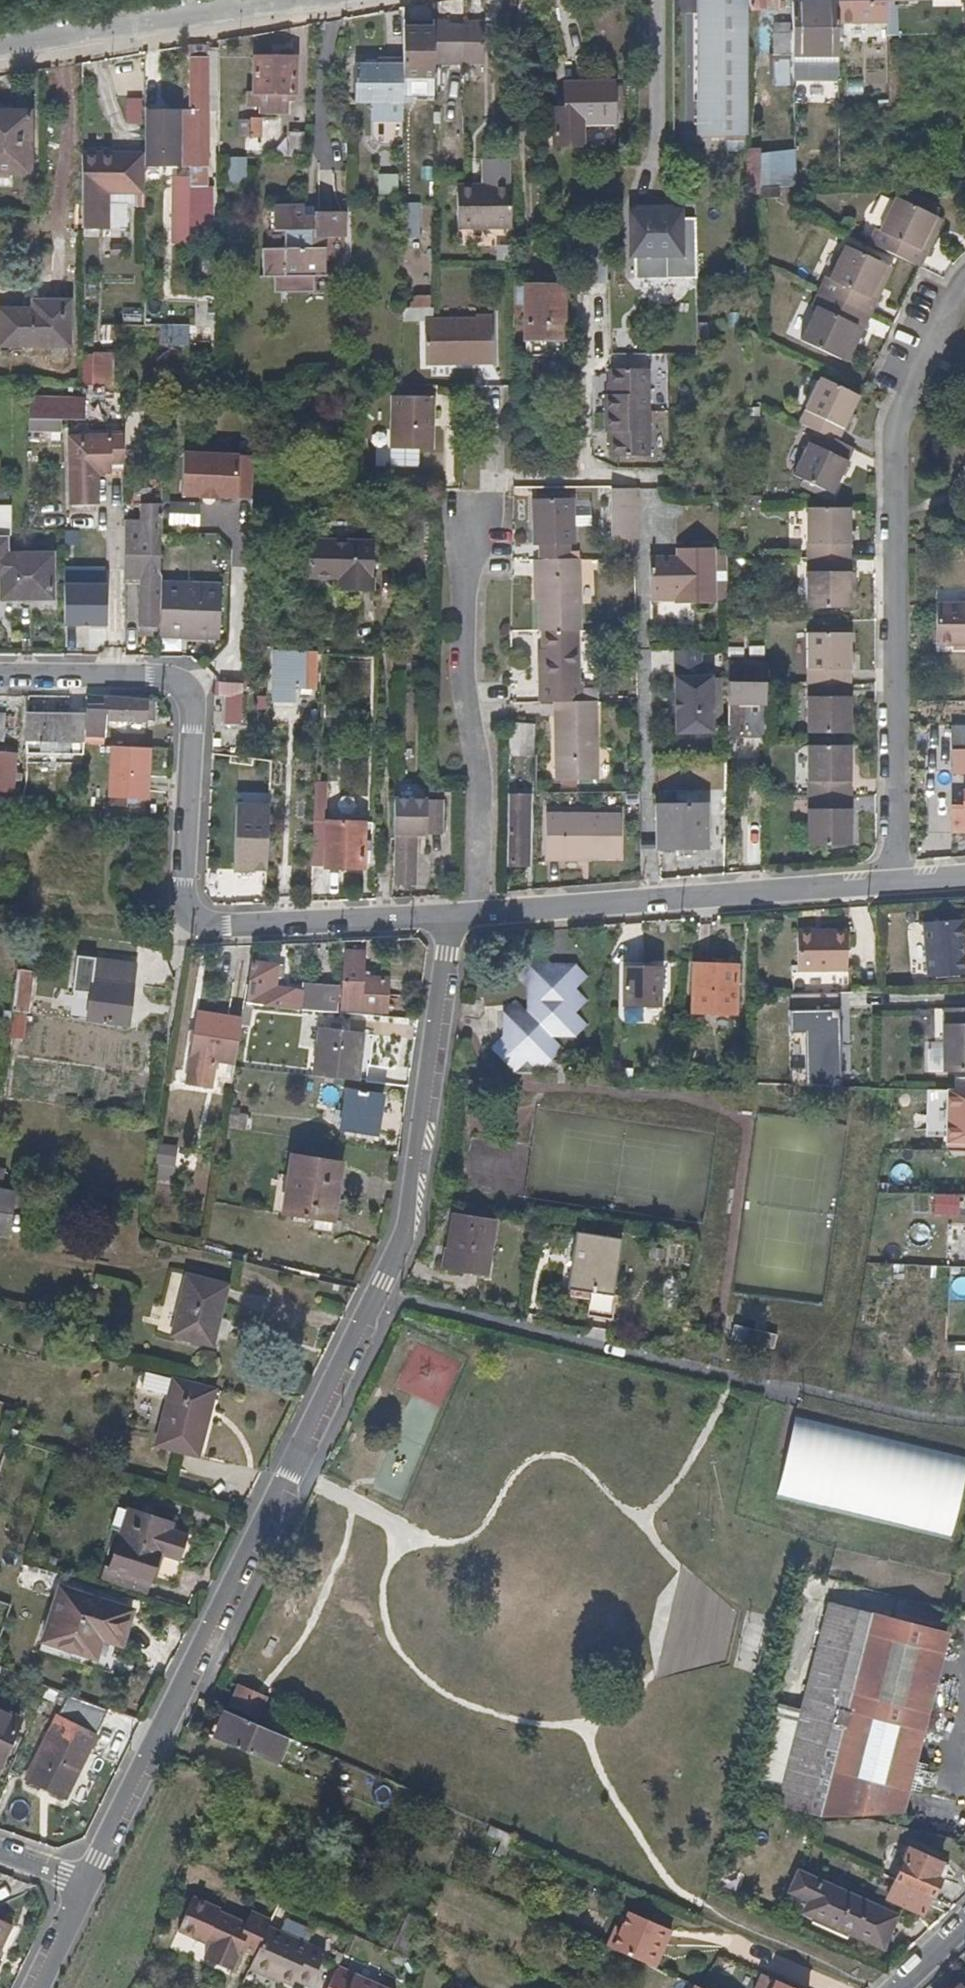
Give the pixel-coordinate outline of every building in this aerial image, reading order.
[(699,128),(744,128),(744,0),(698,0),(699,128)] [(749,15),(760,14),(760,6),(776,6),(776,0),(749,0),(749,15)] [(792,13),(792,31),(792,56),(836,55),(836,46),(836,23),(835,4),(835,0),(791,0),(792,13)] [(835,4),(836,23),(887,22),(886,0),(835,0),(835,4)] [(432,19),(400,20),(401,61),(401,70),(433,70),(433,56),(448,56),(448,59),(463,60),(463,24),(450,24),(448,22),(433,21),(432,19)] [(463,21),(463,24),(463,60),(463,62),(483,62),(483,21),(463,21)] [(792,56),(792,31),(789,31),(789,22),(773,22),(774,83),(792,82),(792,56)] [(199,42),(188,44),(188,110),(188,112),(206,111),(216,111),(216,49),(206,48),(206,41),(199,42)] [(245,91),(244,106),(259,107),(260,113),(288,113),(288,100),(294,100),(296,57),(254,57),(253,91),(245,91)] [(354,62),(355,96),(371,95),(372,130),(373,133),(375,136),(377,138),(380,139),(383,140),(402,140),(401,70),(401,61),(354,62)] [(567,83),(568,109),(556,109),(556,145),(586,145),(584,121),(613,120),(612,82),(567,83)] [(188,110),(144,109),(144,154),(144,164),(189,165),(189,177),(189,183),(205,182),(206,182),(206,111),(188,112),(188,110)] [(30,110),(0,110),(0,171),(30,172),(30,110)] [(262,118),(241,116),(240,134),(261,135),(262,118)] [(288,131),(288,155),(305,155),(304,130),(288,131)] [(242,135),(227,134),(227,145),(242,145),(242,135)] [(747,148),(745,189),(793,191),(795,150),(747,148)] [(121,152),(83,152),(83,220),(83,224),(106,224),(106,190),(121,190),(121,154),(121,152)] [(121,154),(121,190),(144,190),(144,170),(144,164),(144,154),(121,154)] [(244,182),(245,156),(227,155),(226,181),(244,182)] [(375,172),(376,193),(396,192),(396,172),(375,172)] [(512,218),(511,176),(492,176),(492,183),(459,184),(458,218),(512,218)] [(492,183),(492,176),(459,176),(459,184),(492,183)] [(189,183),(189,177),(171,177),(171,242),(188,243),(189,183)] [(205,182),(189,183),(188,243),(189,279),(212,280),(212,190),(206,190),(205,182)] [(865,240),(917,265),(923,253),(916,249),(932,215),(892,195),(874,229),(870,228),(865,240)] [(281,273),(281,286),(315,284),(315,266),(329,265),(330,244),(326,242),(326,233),(346,232),(346,207),(316,208),(316,213),(305,213),(305,201),(276,201),(276,226),(290,226),(290,244),(266,245),(267,274),(281,273)] [(405,238),(422,237),(420,201),(403,202),(405,238)] [(682,253),(680,208),(633,209),(632,255),(682,253)] [(916,249),(923,253),(940,219),(932,215),(916,249)] [(815,291),(866,315),(872,303),(865,300),(881,267),(842,247),(826,280),(821,277),(815,291)] [(888,270),(881,267),(865,300),(872,303),(888,270)] [(858,330),(866,315),(815,291),(807,306),(813,309),(798,339),(837,359),(853,327),(858,330)] [(525,293),(526,345),(564,345),(563,292),(525,293)] [(189,298),(144,297),(144,323),(160,324),(189,324),(189,298)] [(216,299),(189,298),(189,324),(216,325),(216,299)] [(49,308),(0,307),(0,342),(70,344),(70,300),(49,300),(49,308)] [(478,312),(427,313),(427,354),(495,353),(495,306),(478,306),(478,312)] [(853,327),(837,359),(843,362),(858,330),(853,327)] [(81,384),(109,385),(110,352),(82,351),(81,384)] [(611,399),(612,434),(615,433),(615,461),(653,460),(652,372),(614,373),(614,399),(611,399)] [(821,376),(798,422),(813,430),(838,442),(861,396),(821,376)] [(407,392),(404,458),(417,458),(417,442),(430,442),(430,388),(407,389),(407,392)] [(389,458),(404,458),(407,392),(407,389),(388,389),(389,458)] [(83,415),(83,399),(41,399),(41,415),(83,415)] [(829,494),(852,449),(838,442),(813,430),(791,474),(829,494)] [(124,465),(124,435),(71,436),(71,502),(100,502),(100,476),(99,471),(111,471),(111,473),(124,473),(124,465)] [(250,497),(252,454),(184,451),(182,493),(200,494),(200,496),(218,497),(218,495),(250,497)] [(542,544),(541,561),(571,559),(571,544),(576,544),(577,498),(537,497),(537,543),(542,544)] [(198,525),(199,501),(167,501),(167,524),(198,525)] [(8,505),(0,504),(0,532),(7,532),(8,505)] [(846,509),(800,509),(801,559),(840,560),(846,560),(846,509)] [(125,528),(125,559),(141,560),(139,624),(140,626),(157,626),(159,514),(125,513),(125,528)] [(1,580),(2,597),(52,597),(51,554),(9,554),(8,535),(0,535),(0,580),(1,580)] [(715,591),(715,537),(678,537),(678,546),(650,545),(651,587),(679,587),(679,592),(715,591)] [(726,559),(726,537),(715,537),(715,591),(726,590),(726,588),(726,559)] [(397,548),(360,549),(359,573),(397,573),(397,548)] [(582,628),(582,559),(571,559),(541,561),(540,630),(543,630),(574,629),(581,628),(582,628)] [(840,560),(801,559),(801,609),(846,610),(847,575),(846,560),(840,560)] [(59,579),(59,625),(79,626),(79,648),(104,648),(104,580),(59,579)] [(160,602),(159,633),(218,635),(220,584),(195,583),(194,592),(170,592),(169,602),(160,602)] [(935,605),(935,647),(964,647),(964,605),(935,605)] [(539,663),(540,699),(546,699),(553,699),(586,699),(586,679),(581,679),(581,628),(574,629),(543,630),(544,663),(539,663)] [(321,631),(298,630),(298,665),(280,664),(280,691),(295,692),(296,688),(314,688),(316,652),(320,652),(320,650),(321,631)] [(802,683),(845,683),(846,631),(802,631),(802,683)] [(701,675),(701,649),(674,649),(674,732),(712,731),(711,675),(701,675)] [(216,678),(215,677),(214,693),(226,694),(225,721),(240,722),(241,680),(216,678)] [(765,683),(765,682),(727,682),(727,695),(727,705),(726,732),(726,734),(743,734),(744,705),(765,704),(765,697),(765,683)] [(845,733),(845,683),(802,683),(802,733),(845,733)] [(85,731),(106,731),(106,723),(154,723),(154,698),(106,698),(105,706),(86,705),(86,716),(85,731)] [(586,699),(553,699),(555,744),(561,744),(562,777),(596,778),(596,699),(586,699)] [(8,739),(10,713),(0,713),(0,739),(8,739)] [(84,740),(84,737),(85,731),(86,716),(27,714),(26,739),(84,740)] [(240,722),(225,721),(224,751),(239,752),(240,722)] [(532,721),(509,721),(508,743),(531,743),(532,721)] [(951,729),(951,772),(964,772),(964,729),(951,729)] [(147,797),(149,747),(113,745),(111,795),(147,797)] [(839,796),(846,796),(846,747),(802,747),(802,797),(839,796)] [(13,789),(16,751),(0,750),(0,788),(13,789)] [(964,832),(964,791),(963,792),(963,805),(951,805),(951,832),(964,832)] [(845,848),(846,796),(839,796),(802,797),(801,847),(845,848)] [(426,799),(395,798),(394,807),(394,834),(396,834),(394,882),(413,883),(415,834),(425,834),(426,802),(426,799)] [(442,803),(426,802),(425,834),(441,834),(442,803)] [(236,803),(234,868),(256,869),(256,860),(268,861),(270,805),(236,803)] [(705,806),(656,806),(656,849),(704,850),(705,806)] [(526,810),(507,809),(506,837),(505,865),(525,866),(526,810)] [(617,812),(543,813),(543,856),(618,855),(617,812)] [(314,819),(313,858),(325,858),(325,866),(363,867),(364,820),(314,819)] [(268,861),(256,860),(256,869),(267,870),(268,861)] [(925,925),(928,978),(964,975),(964,924),(964,922),(925,925)] [(844,971),(843,931),(793,931),(793,971),(844,971)] [(364,953),(346,952),(343,1008),(386,1012),(389,979),(363,977),(364,953)] [(135,961),(94,955),(90,977),(85,976),(84,983),(91,985),(87,1016),(128,1023),(135,961)] [(280,963),(251,959),(245,998),(291,1007),(322,1011),(329,1012),(338,1012),(339,986),(312,982),(310,990),(307,989),(306,989),(278,984),(280,963)] [(553,969),(553,962),(530,961),(529,1010),(524,1010),(523,1003),(508,1003),(508,1010),(502,1009),(502,1056),(505,1057),(552,1059),(552,1034),(577,1034),(576,970),(553,969)] [(693,962),(693,1010),(733,1009),(734,963),(693,962)] [(11,1008),(28,1011),(35,968),(18,966),(11,1008)] [(658,1004),(657,966),(624,966),(624,1004),(658,1004)] [(945,1008),(945,1023),(943,1023),(943,1040),(944,1069),(964,1069),(964,1007),(945,1008)] [(216,1061),(235,1064),(242,1016),(200,1008),(187,1079),(212,1085),(213,1078),(216,1061)] [(839,1011),(792,1012),(792,1033),(807,1032),(807,1085),(840,1085),(839,1011)] [(313,1072),(353,1077),(359,1027),(319,1022),(313,1072)] [(213,1078),(232,1082),(235,1064),(216,1061),(213,1078)] [(948,1135),(948,1142),(964,1142),(964,1087),(948,1086),(948,1135)] [(379,1094),(347,1088),(341,1130),(374,1135),(379,1094)] [(155,1143),(155,1180),(172,1180),(172,1143),(155,1143)] [(314,1216),(333,1219),(341,1162),(292,1155),(283,1210),(314,1216)] [(8,1168),(0,1167),(0,1186),(4,1187),(8,1168)] [(4,1232),(13,1189),(4,1187),(0,1186),(0,1231),(4,1232)] [(932,1213),(960,1218),(964,1196),(936,1191),(932,1213)] [(453,1212),(444,1267),(490,1275),(497,1219),(453,1212)] [(331,1232),(333,1219),(314,1216),(312,1229),(331,1232)] [(561,1293),(587,1298),(585,1316),(608,1319),(619,1240),(570,1231),(561,1293)] [(187,1275),(173,1333),(212,1344),(227,1285),(187,1275)] [(733,1325),(729,1340),(772,1349),(776,1334),(733,1325)] [(222,1381),(180,1369),(160,1435),(203,1448),(222,1381)] [(964,1452),(964,1446),(829,1420),(814,1501),(950,1529),(964,1452)] [(170,1523),(130,1511),(111,1567),(152,1579),(153,1577),(159,1555),(179,1561),(187,1533),(169,1528),(170,1523)] [(177,1565),(179,1561),(159,1555),(153,1577),(176,1584),(181,1566),(177,1565)] [(152,1579),(111,1567),(108,1577),(111,1578),(148,1590),(152,1579)] [(62,1587),(43,1641),(95,1658),(102,1639),(121,1645),(132,1610),(62,1587)] [(898,1809),(947,1622),(915,1614),(913,1616),(870,1605),(866,1614),(829,1604),(824,1623),(776,1803),(817,1813),(898,1809)] [(255,1721),(266,1696),(235,1683),(224,1707),(255,1721)] [(292,1740),(221,1707),(209,1734),(282,1764),(292,1740)] [(20,1720),(0,1710),(0,1766),(20,1720)] [(59,1716),(29,1779),(66,1799),(96,1735),(59,1716)] [(908,1848),(896,1879),(931,1895),(935,1897),(937,1899),(944,1879),(935,1875),(941,1862),(908,1848)] [(721,1868),(716,1888),(737,1892),(741,1873),(721,1868)] [(807,1908),(881,1944),(895,1915),(800,1870),(791,1888),(811,1898),(807,1908)] [(931,1895),(896,1879),(889,1897),(924,1913),(931,1895)] [(268,1926),(271,1920),(250,1911),(245,1922),(217,1910),(219,1905),(192,1893),(176,1928),(207,1942),(201,1954),(229,1967),(239,1946),(255,1953),(268,1926)] [(406,1957),(422,1920),(408,1913),(391,1950),(406,1957)] [(614,1929),(612,1933),(654,1952),(657,1944),(664,1948),(670,1933),(627,1914),(620,1932),(614,1929)] [(13,1925),(0,1919),(0,1952),(13,1925)] [(323,1950),(268,1926),(255,1953),(250,1965),(290,1984),(293,1978),(307,1984),(323,1950)] [(654,1952),(612,1933),(605,1947),(648,1966),(654,1952)] [(657,1944),(654,1952),(661,1955),(664,1948),(657,1944)] [(661,1955),(654,1952),(648,1966),(655,1969),(661,1955)] [(325,1987),(380,1987),(334,1967),(325,1987)] [(761,1970),(753,1987),(801,1987),(761,1970)]
